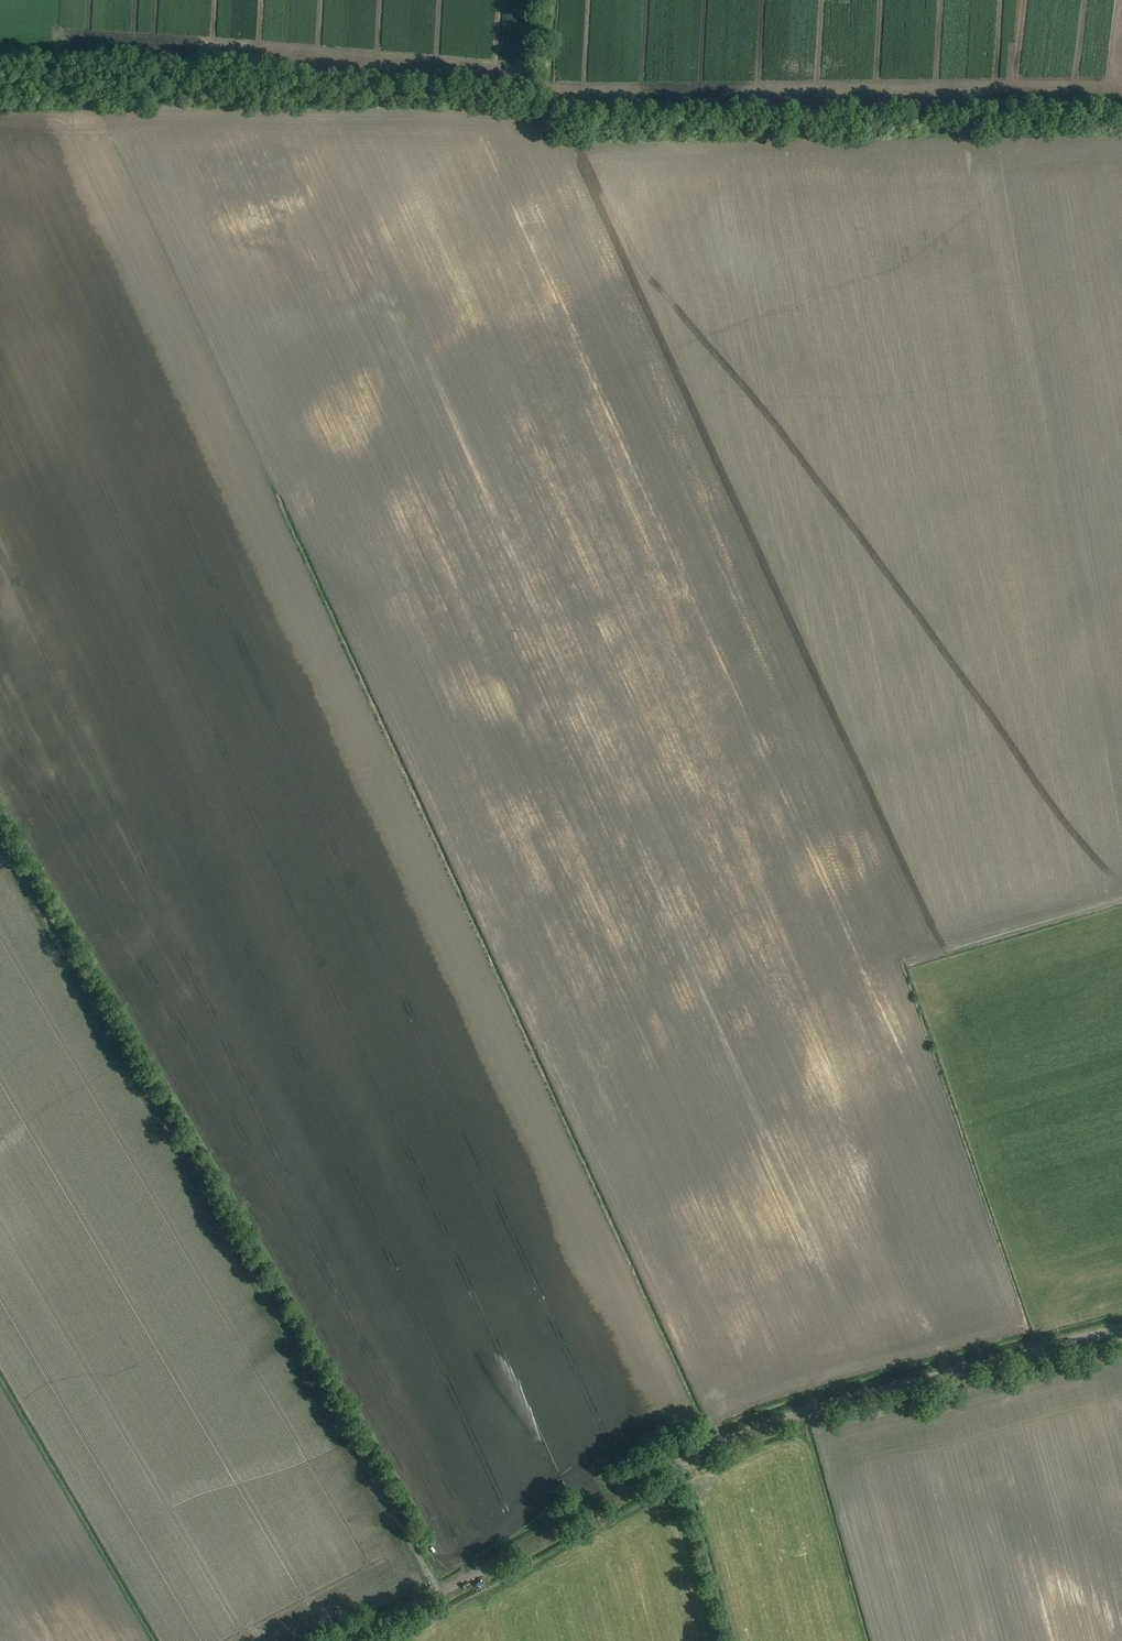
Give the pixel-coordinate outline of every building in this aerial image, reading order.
[(599,1498),(615,1492),(611,1483),(596,1489),(599,1498)]
